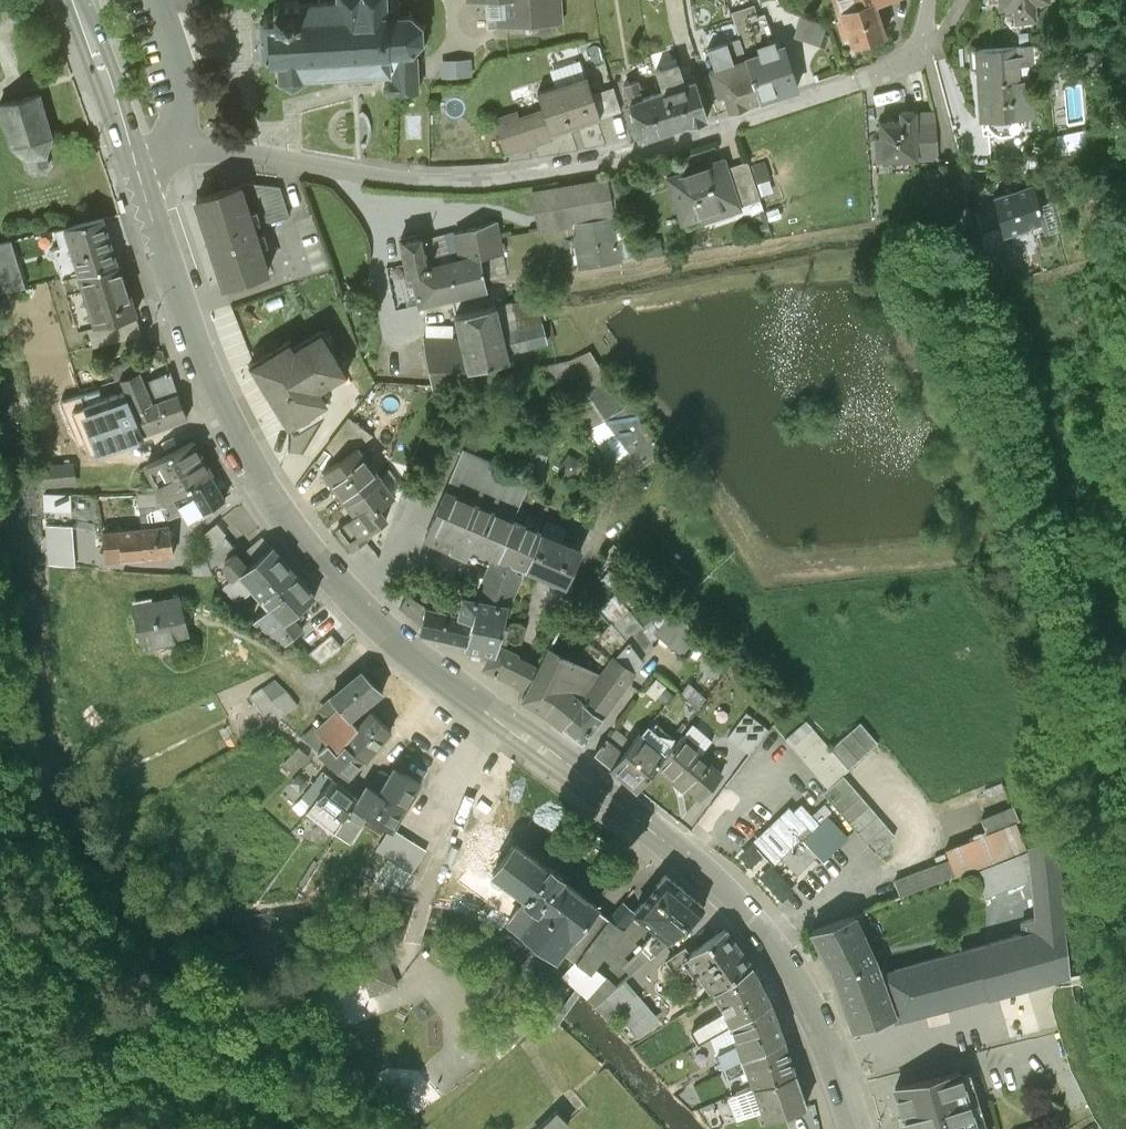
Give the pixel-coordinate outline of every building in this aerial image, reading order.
[(337,1),(319,2),(319,0),(316,0),(316,2),(298,3),(298,0),(272,0),(273,10),(266,10),(262,17),(265,21),(259,21),(260,39),(258,39),(258,41),(260,41),(261,59),(269,59),(269,61),(277,60),(278,76),(274,80),(276,82),(280,79),(289,85),(290,89),(292,89),(292,85),(302,79),(307,81),(308,78),(305,76),(304,75),(321,75),(321,80),(324,80),(323,75),(342,74),(342,79),(345,79),(345,74),(363,73),(363,78),(366,78),(366,73),(386,72),(386,80),(384,82),(383,86),(384,89),(385,90),(387,91),(418,90),(416,54),(413,55),(412,52),(421,42),(425,44),(426,41),(421,38),(420,26),(424,24),(423,22),(419,24),(407,16),(410,12),(408,10),(405,15),(394,15),(394,13),(398,9),(397,0),(337,0),(337,1)] [(507,24),(562,21),(561,0),(505,0),(507,24)] [(839,16),(851,52),(887,40),(876,9),(902,0),(855,0),(858,9),(839,16)] [(998,9),(1016,8),(1017,17),(1038,16),(1037,2),(1051,1),(1051,0),(998,0),(998,9)] [(743,39),(749,60),(762,56),(760,49),(773,45),(765,18),(761,20),(756,6),(734,14),(743,39)] [(825,27),(801,18),(794,38),(818,47),(825,27)] [(749,60),(743,39),(728,44),(730,49),(706,57),(711,72),(749,60)] [(762,56),(749,60),(764,105),(803,92),(788,46),(779,49),(778,43),(773,45),(760,49),(762,56)] [(1029,45),(974,49),(981,123),(1027,119),(1024,82),(1032,81),(1029,45)] [(711,72),(721,102),(726,100),(731,115),(764,105),(749,60),(711,72)] [(470,61),(443,63),(444,76),(470,75),(470,61)] [(679,69),(659,75),(665,93),(676,132),(710,122),(698,85),(686,89),(679,69)] [(591,81),(539,98),(543,109),(552,138),(578,129),(604,121),(596,96),(591,81)] [(676,132),(665,93),(646,99),(641,84),(627,88),(644,141),(676,132)] [(0,109),(0,111),(12,152),(28,164),(31,175),(37,177),(44,175),(48,169),(46,159),(52,140),(39,97),(0,109)] [(552,138),(543,109),(522,116),(520,110),(494,119),(507,157),(523,152),(523,154),(533,151),(538,149),(537,147),(554,141),(552,138)] [(918,110),(899,111),(899,119),(878,119),(878,137),(877,137),(875,140),(875,162),(919,161),(919,156),(918,110)] [(936,110),(918,110),(919,156),(937,156),(936,110)] [(726,158),(661,178),(678,234),(743,214),(741,208),(729,169),(726,158)] [(749,163),(729,169),(741,208),(761,202),(755,184),(750,167),(749,163)] [(764,163),(750,167),(755,184),(770,180),(764,163)] [(608,176),(530,190),(537,227),(538,233),(574,227),(581,267),(633,258),(630,240),(620,242),(608,176)] [(1055,181),(992,199),(1002,233),(1045,222),(1047,232),(1067,226),(1055,181)] [(199,202),(226,291),(269,277),(256,232),(292,220),(282,190),(249,186),(199,202)] [(118,265),(104,220),(66,232),(70,247),(53,253),(62,283),(118,265)] [(456,231),(461,255),(469,253),(477,258),(481,257),(503,252),(501,234),(498,220),(456,231)] [(455,229),(425,237),(432,262),(461,255),(456,231),(455,229)] [(420,303),(488,287),(485,275),(481,257),(477,258),(469,253),(461,255),(432,262),(425,237),(424,231),(399,237),(407,272),(413,271),(420,303)] [(658,237),(643,239),(645,256),(661,254),(658,237)] [(1023,265),(1011,237),(988,246),(999,274),(1023,265)] [(10,251),(0,254),(0,307),(24,300),(10,251)] [(507,270),(503,252),(481,257),(485,275),(507,270)] [(130,304),(118,265),(62,283),(78,333),(136,316),(133,304),(130,304)] [(520,298),(496,303),(458,312),(455,314),(460,337),(468,369),(470,368),(510,359),(509,352),(547,342),(538,307),(520,298)] [(288,341),(249,365),(287,427),(318,409),(308,395),(346,372),(321,331),(293,348),(288,341)] [(468,369),(460,337),(425,336),(426,350),(434,385),(472,378),(470,368),(468,369)] [(570,359),(540,366),(549,387),(580,377),(588,390),(608,378),(590,349),(570,359)] [(143,435),(188,418),(179,395),(171,373),(144,385),(133,362),(113,370),(118,382),(121,380),(130,399),(131,399),(137,412),(135,413),(143,435)] [(620,459),(632,474),(663,451),(609,378),(608,378),(588,390),(567,404),(588,436),(592,434),(589,428),(605,418),(630,452),(620,459)] [(102,453),(143,435),(135,413),(137,412),(131,399),(130,399),(119,404),(118,402),(105,407),(99,395),(76,403),(83,422),(89,420),(102,453)] [(350,417),(326,443),(340,461),(356,448),(373,435),(350,417)] [(165,501),(174,497),(211,475),(193,442),(147,467),(158,487),(161,494),(139,496),(142,510),(161,507),(158,502),(164,499),(165,501)] [(347,504),(380,479),(356,448),(340,461),(323,473),(347,504)] [(464,449),(446,492),(509,520),(495,553),(490,564),(505,572),(508,567),(522,574),(525,567),(506,559),(521,524),(515,522),(530,487),(495,473),(499,464),(464,449)] [(39,478),(43,499),(80,494),(76,473),(39,478)] [(226,501),(211,475),(174,497),(183,514),(189,522),(226,501)] [(394,497),(380,479),(347,504),(356,516),(349,521),(363,538),(364,538),(387,520),(379,508),(394,497)] [(509,520),(446,492),(427,538),(453,549),(458,538),(495,553),(509,520)] [(169,522),(183,514),(174,497),(165,501),(164,499),(158,502),(161,507),(169,522)] [(45,517),(73,515),(71,501),(43,502),(45,517)] [(545,520),(541,529),(561,536),(565,527),(545,520)] [(367,541),(364,538),(363,538),(349,521),(339,530),(355,551),(367,541)] [(228,534),(220,524),(202,540),(213,570),(236,550),(225,537),(228,534)] [(582,550),(521,524),(506,559),(525,567),(567,585),(582,550)] [(173,558),(169,528),(136,533),(105,538),(108,557),(118,556),(120,564),(142,560),(143,563),(173,558)] [(76,575),(73,535),(47,535),(50,574),(76,575)] [(255,592),(262,601),(294,573),(272,548),(248,570),(236,556),(225,566),(228,575),(234,581),(224,590),(238,606),(255,592)] [(463,596),(460,615),(459,616),(472,618),(467,643),(466,643),(464,646),(492,652),(495,653),(498,645),(508,608),(509,608),(522,574),(508,567),(505,572),(490,564),(475,599),(463,596)] [(316,599),(294,573),(262,601),(270,609),(254,623),(286,645),(304,631),(298,624),(305,617),(300,612),(316,599)] [(629,644),(642,659),(655,643),(641,624),(645,623),(617,594),(601,609),(581,631),(607,663),(629,644)] [(190,641),(179,600),(133,612),(144,653),(190,641)] [(420,634),(466,643),(467,643),(472,618),(459,616),(460,615),(426,608),(420,634)] [(326,632),(309,653),(323,664),(340,642),(326,632)] [(583,700),(602,714),(642,659),(629,644),(607,663),(583,700)] [(484,667),(528,689),(539,668),(498,645),(495,653),(492,652),(484,667)] [(546,712),(564,727),(583,700),(573,692),(589,666),(550,645),(539,668),(528,689),(523,698),(546,712)] [(338,755),(345,745),(358,730),(350,721),(384,693),(364,674),(321,712),(330,720),(317,733),(315,731),(304,742),(319,755),(329,746),(338,755)] [(287,693),(276,682),(251,700),(264,719),(272,712),(279,722),(298,708),(287,693)] [(583,700),(564,727),(583,741),(602,714),(583,700)] [(747,752),(766,728),(748,713),(729,736),(747,752)] [(372,714),(358,730),(345,745),(364,761),(365,763),(391,732),(372,714)] [(827,786),(878,741),(862,722),(832,749),(807,720),(787,739),(827,786)] [(612,767),(638,789),(658,764),(665,755),(639,735),(612,767)] [(689,786),(702,797),(722,774),(701,755),(703,752),(683,735),(658,764),(686,789),(689,786)] [(348,779),(364,761),(345,745),(338,755),(329,746),(319,755),(348,779)] [(396,770),(392,778),(381,797),(368,789),(356,809),(354,808),(338,833),(351,841),(367,815),(388,828),(393,830),(420,783),(396,770)] [(381,797),(392,778),(382,773),(368,789),(381,797)] [(896,834),(844,775),(792,821),(786,813),(762,835),(797,874),(817,856),(804,841),(839,811),(876,853),(896,834)] [(336,837),(338,833),(354,808),(358,801),(333,784),(308,816),(336,837)] [(896,879),(902,894),(956,873),(957,875),(1025,849),(1016,825),(1020,824),(1014,809),(980,822),(985,833),(947,848),(951,858),(896,879)] [(427,852),(393,830),(388,828),(358,878),(396,902),(427,852)] [(514,846),(496,832),(458,882),(510,921),(510,923),(557,959),(562,952),(596,909),(597,906),(562,879),(563,878),(550,868),(549,870),(516,845),(514,846)] [(632,975),(704,906),(665,874),(635,911),(634,912),(636,913),(660,932),(654,938),(653,936),(643,948),(644,948),(624,968),(632,975)] [(563,975),(597,1007),(617,989),(595,968),(636,913),(634,912),(635,911),(624,902),(611,920),(577,963),(575,962),(563,975)] [(611,920),(596,909),(562,952),(575,962),(577,963),(611,920)] [(813,929),(835,974),(875,960),(856,914),(813,929)] [(880,972),(875,960),(835,974),(856,1029),(893,1016),(895,1019),(1071,975),(1066,922),(880,972)] [(752,965),(726,929),(690,954),(686,948),(668,960),(683,981),(700,970),(715,992),(752,965)] [(389,963),(361,974),(371,1002),(399,990),(389,963)] [(770,1000),(752,965),(715,992),(726,1012),(692,1033),(698,1044),(732,1024),(770,1000)] [(657,1018),(625,981),(617,989),(597,1007),(596,1008),(610,1022),(619,1015),(636,1035),(657,1018)] [(783,1037),(770,1000),(732,1024),(739,1044),(718,1054),(723,1067),(783,1037)] [(796,1073),(783,1037),(723,1067),(729,1080),(749,1069),(755,1087),(756,1088),(796,1073)] [(908,1128),(978,1128),(961,1072),(895,1087),(908,1128)] [(755,1087),(737,1095),(741,1101),(758,1094),(763,1109),(766,1120),(807,1106),(796,1073),(756,1088),(755,1087)] [(737,1120),(763,1109),(758,1094),(741,1101),(737,1095),(727,1099),(737,1120)] [(558,1117),(545,1128),(569,1128),(558,1117)]
